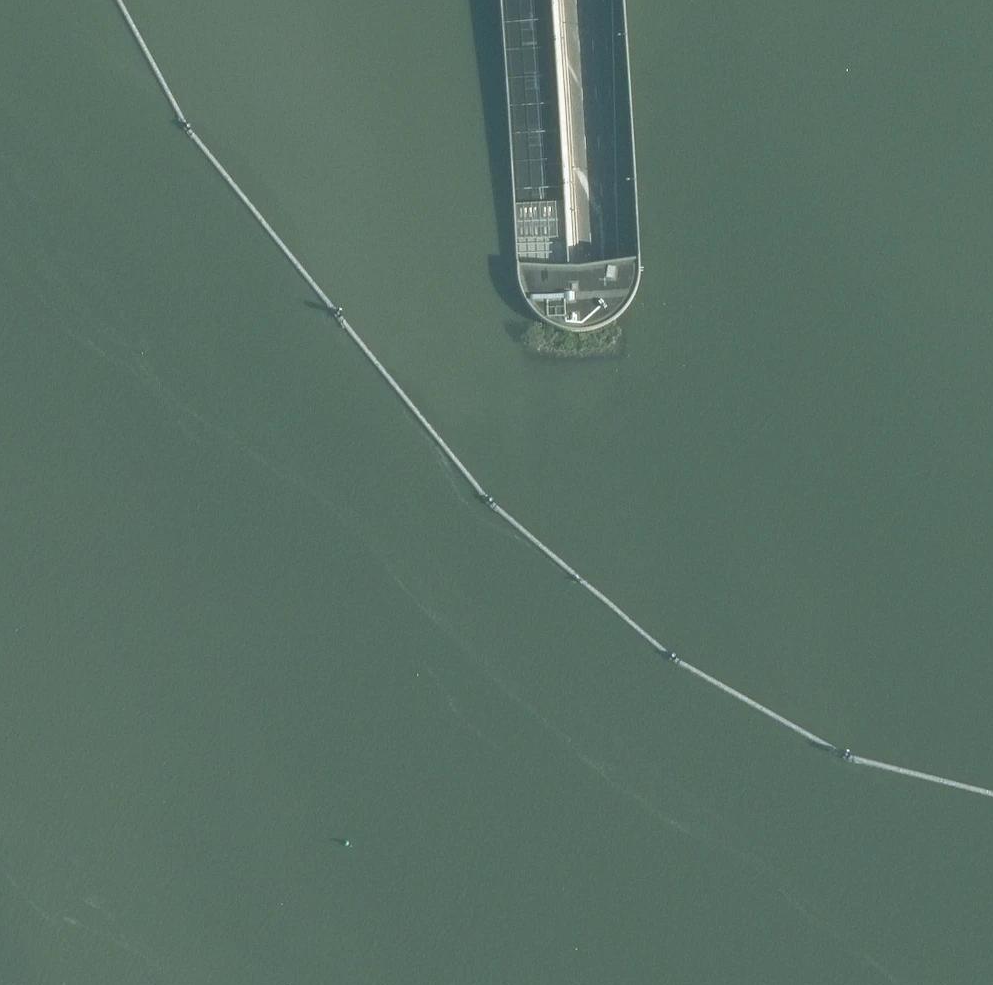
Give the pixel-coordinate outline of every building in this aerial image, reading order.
[(538,315),(542,317),(545,320),(549,322),(553,324),(557,326),(561,327),(566,328),(570,329),(574,329),(579,329),(583,329),(588,329),(592,328),(596,327),(600,325),(604,324),(608,322),(612,320),(616,317),(619,314),(622,311),(625,308),(628,305),(631,301),(633,297),(635,293),(637,289),(638,285),(639,281),(640,276),(640,272),(641,268),(640,263),(640,257),(579,267),(516,263),(517,272),(517,277),(518,281),(519,285),(521,290),(522,294),(524,298),(527,301),(529,305),(532,308),(535,312),(538,315)]
